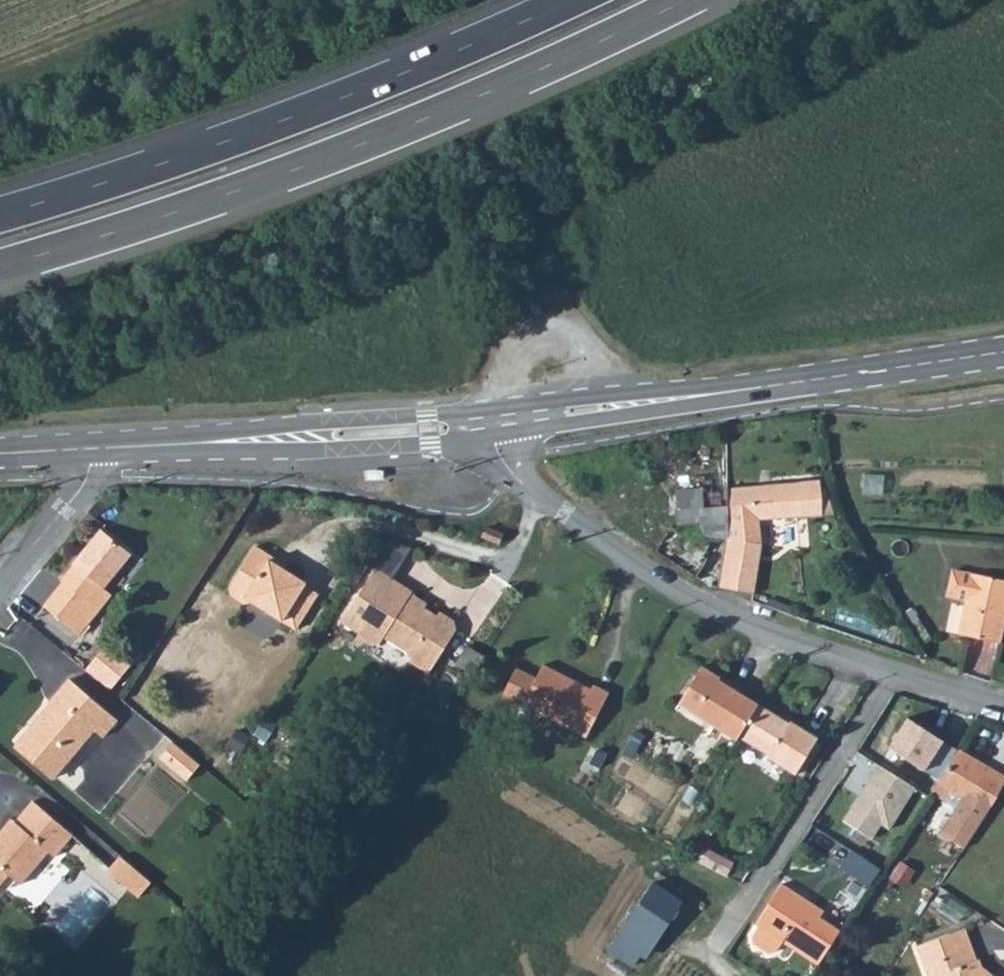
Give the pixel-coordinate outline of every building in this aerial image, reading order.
[(726,539),(761,546),(764,520),(836,513),(828,490),(819,491),(819,480),(728,486),(728,523),(726,539)] [(702,488),(704,535),(726,539),(728,523),(728,486),(702,488)] [(676,490),(677,530),(704,535),(702,488),(676,490)] [(480,537),(498,544),(502,532),(485,525),(480,537)] [(79,632),(99,608),(112,592),(104,585),(132,551),(101,526),(60,577),(64,580),(45,604),(79,632)] [(378,533),(368,560),(400,571),(409,544),(378,533)] [(726,539),(720,586),(755,593),(761,546),(726,539)] [(272,555),(256,545),(230,586),(232,594),(246,602),(253,601),(297,628),(306,613),(292,605),(305,584),(307,582),(285,568),(270,559),(272,555)] [(287,565),(272,555),(270,559),(285,568),(287,565)] [(414,589),(382,566),(346,622),(380,643),(386,635),(414,653),(411,658),(431,671),(458,628),(456,618),(441,609),(439,614),(427,606),(410,596),(413,591),(414,589)] [(1000,642),(1003,622),(1003,581),(953,569),(948,593),(967,598),(959,634),(1000,642)] [(319,593),(305,584),(292,605),(306,613),(319,593)] [(430,602),(413,591),(410,596),(427,606),(430,602)] [(901,615),(921,646),(932,639),(912,608),(901,615)] [(114,673),(122,664),(103,648),(95,657),(114,673)] [(502,695),(522,705),(519,712),(537,721),(541,715),(585,737),(608,692),(593,685),(590,689),(543,665),(537,678),(516,668),(502,695)] [(736,740),(738,737),(758,704),(718,680),(720,678),(702,667),(678,704),(736,740)] [(13,744),(53,777),(93,729),(102,736),(117,719),(67,677),(13,744)] [(738,737),(769,756),(768,758),(795,775),(818,738),(758,704),(738,737)] [(903,760),(923,729),(928,721),(908,709),(882,747),(903,760)] [(903,760),(938,783),(959,750),(923,729),(903,760)] [(197,762),(170,739),(157,755),(184,778),(197,762)] [(593,777),(605,753),(590,747),(579,770),(593,777)] [(946,800),(952,790),(965,797),(942,832),(966,844),(982,819),(984,817),(1003,780),(1003,775),(959,750),(938,783),(932,791),(946,800)] [(849,820),(877,838),(886,824),(896,831),(922,792),(883,767),(849,820)] [(7,874),(20,884),(47,852),(54,857),(72,835),(30,799),(13,820),(15,822),(0,839),(0,883),(7,874)] [(15,822),(13,820),(10,817),(0,829),(0,839),(15,822)] [(810,826),(802,845),(874,878),(883,860),(810,826)] [(690,856),(727,876),(734,864),(697,844),(690,856)] [(119,854),(106,869),(138,896),(150,881),(119,854)] [(608,950),(632,967),(678,898),(653,882),(608,950)] [(802,907),(807,901),(782,884),(756,925),(760,927),(749,942),(773,958),(783,943),(819,965),(841,931),(819,918),(802,907)] [(802,907),(819,918),(823,911),(807,901),(802,907)] [(917,944),(928,975),(994,975),(980,965),(966,927),(917,944)]
